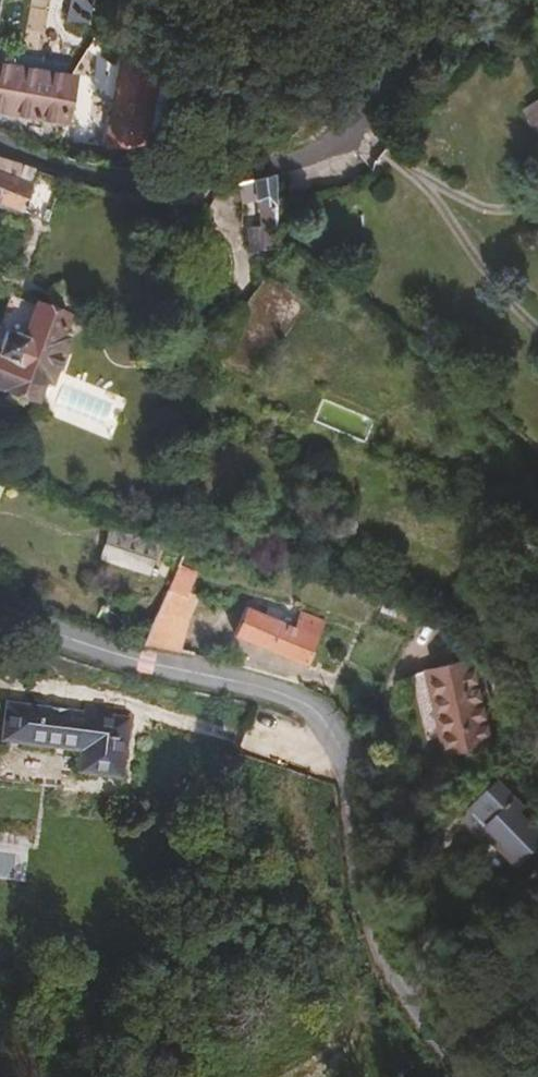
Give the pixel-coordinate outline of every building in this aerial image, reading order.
[(121,65),(104,157),(153,150),(164,91),(121,65)] [(61,131),(66,101),(70,79),(0,66),(0,118),(61,131)] [(70,79),(66,101),(73,104),(78,81),(70,79)] [(537,135),(537,98),(521,109),(537,135)] [(32,174),(0,163),(0,210),(16,216),(32,174)] [(273,178),(233,189),(236,208),(250,206),(260,211),(274,210),(273,178)] [(16,216),(0,210),(0,215),(14,220),(16,216)] [(256,235),(257,254),(274,253),(274,244),(274,217),(266,218),(266,234),(256,235)] [(29,308),(18,339),(1,333),(0,336),(0,391),(30,401),(37,381),(45,383),(49,371),(54,356),(60,340),(54,338),(61,316),(30,304),(29,308)] [(90,562),(144,579),(154,546),(102,529),(90,562)] [(188,575),(171,568),(152,616),(186,626),(195,601),(183,596),(188,575)] [(407,627),(413,614),(397,607),(390,620),(407,627)] [(290,632),(262,620),(242,612),(231,638),(302,668),(321,627),(298,617),(294,624),(290,632)] [(265,612),(262,620),(290,632),(294,624),(265,612)] [(152,616),(140,647),(174,655),(186,626),(152,616)] [(480,755),(466,670),(405,680),(421,766),(480,755)] [(76,773),(117,778),(124,719),(108,717),(108,710),(80,706),(77,713),(5,703),(0,740),(0,742),(78,752),(76,773)] [(472,832),(505,870),(537,840),(512,811),(522,802),(518,773),(506,774),(491,788),(453,821),(466,836),(472,832)]
